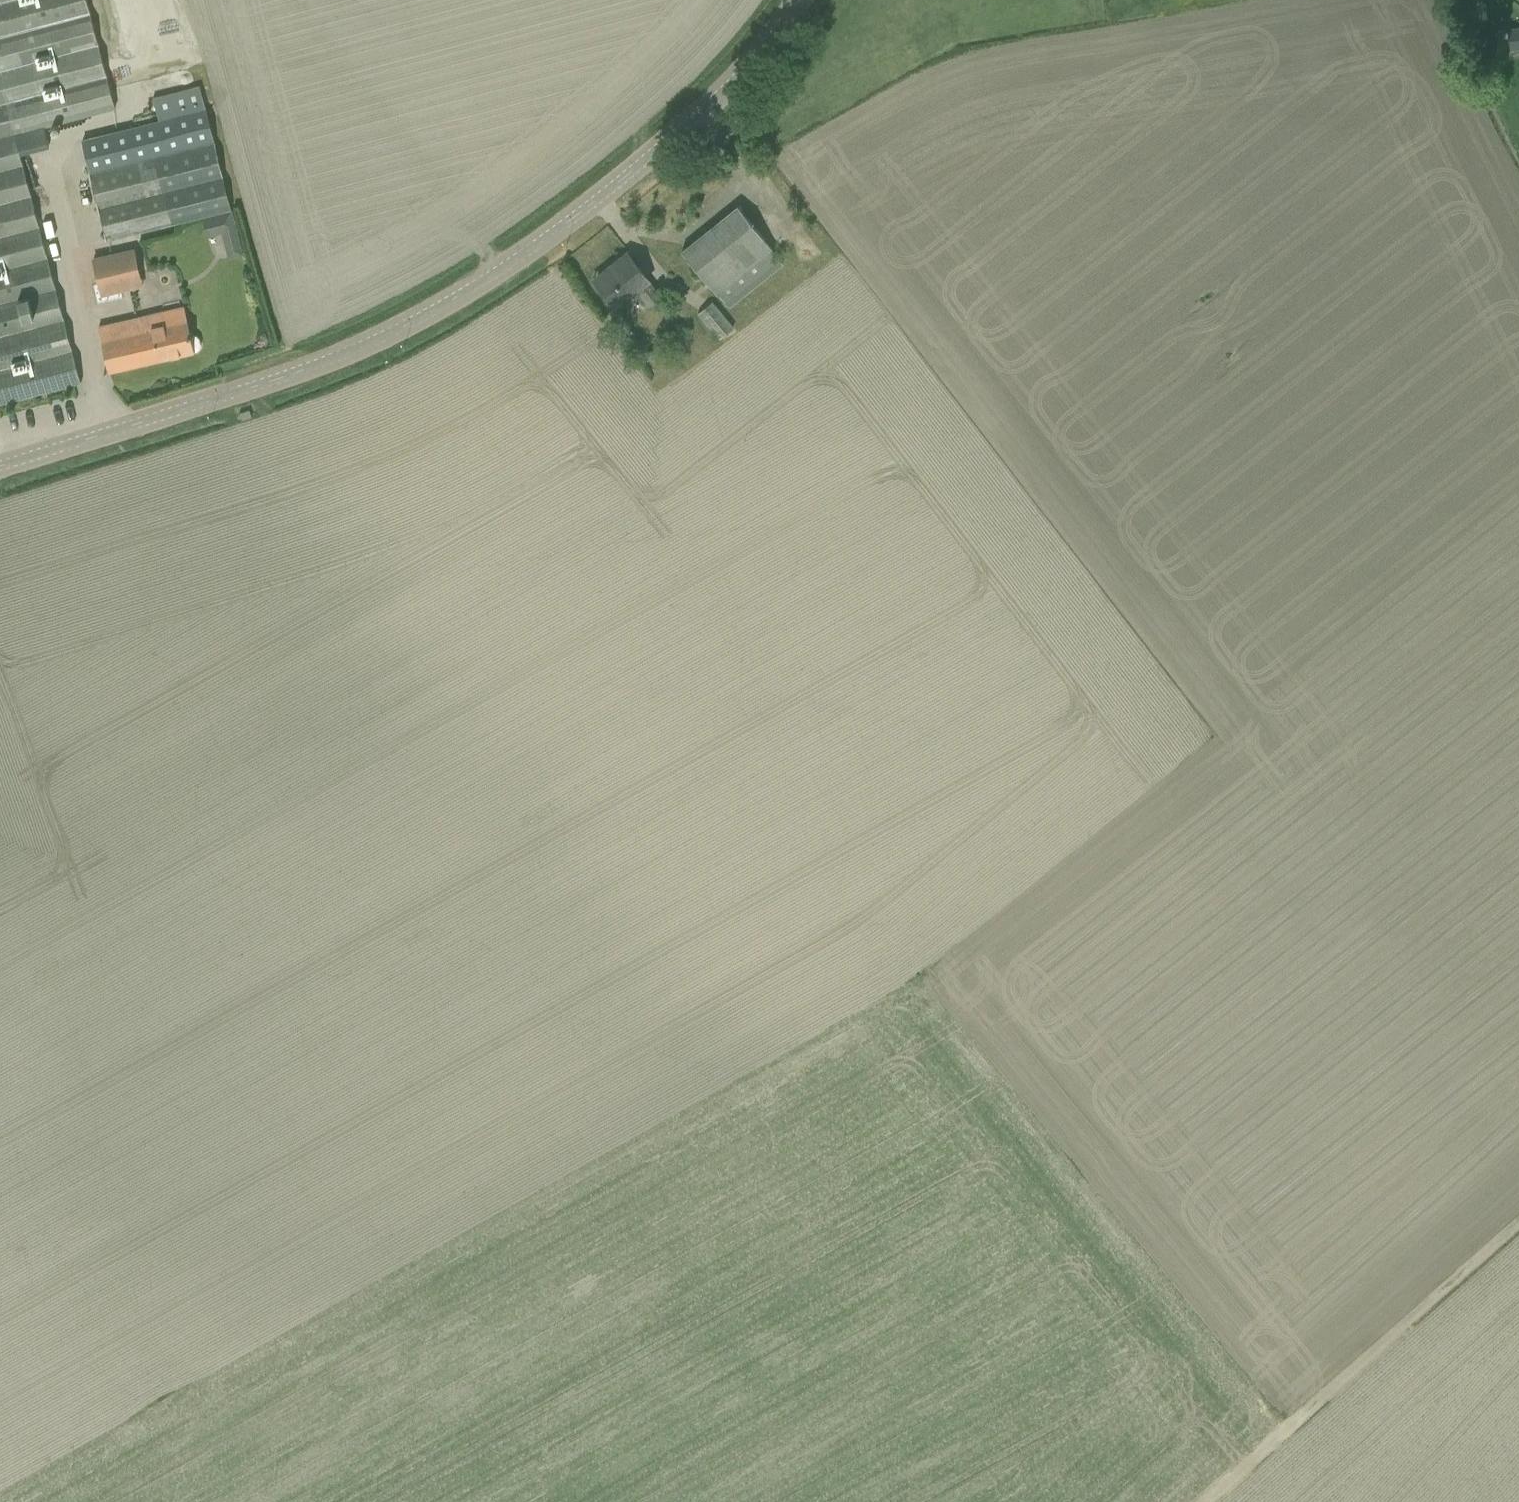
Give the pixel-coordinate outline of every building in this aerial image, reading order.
[(80,382),(14,132),(115,105),(87,0),(0,0),(0,403),(80,382)] [(160,120),(82,139),(107,240),(172,224),(231,209),(199,86),(154,97),(160,120)] [(681,251),(716,295),(727,309),(784,264),(738,206),(681,251)] [(237,230),(232,210),(202,218),(207,237),(237,230)] [(134,247),(92,257),(102,295),(130,289),(127,278),(140,274),(136,258),(141,257),(139,248),(134,249),(134,247)] [(595,281),(607,297),(615,306),(635,290),(648,305),(660,296),(647,279),(626,252),(613,263),(615,265),(595,281)] [(718,340),(739,323),(716,296),(695,314),(718,340)] [(183,306),(97,326),(109,371),(197,351),(199,349),(200,345),(199,339),(196,336),(193,335),(189,336),(183,306)]
